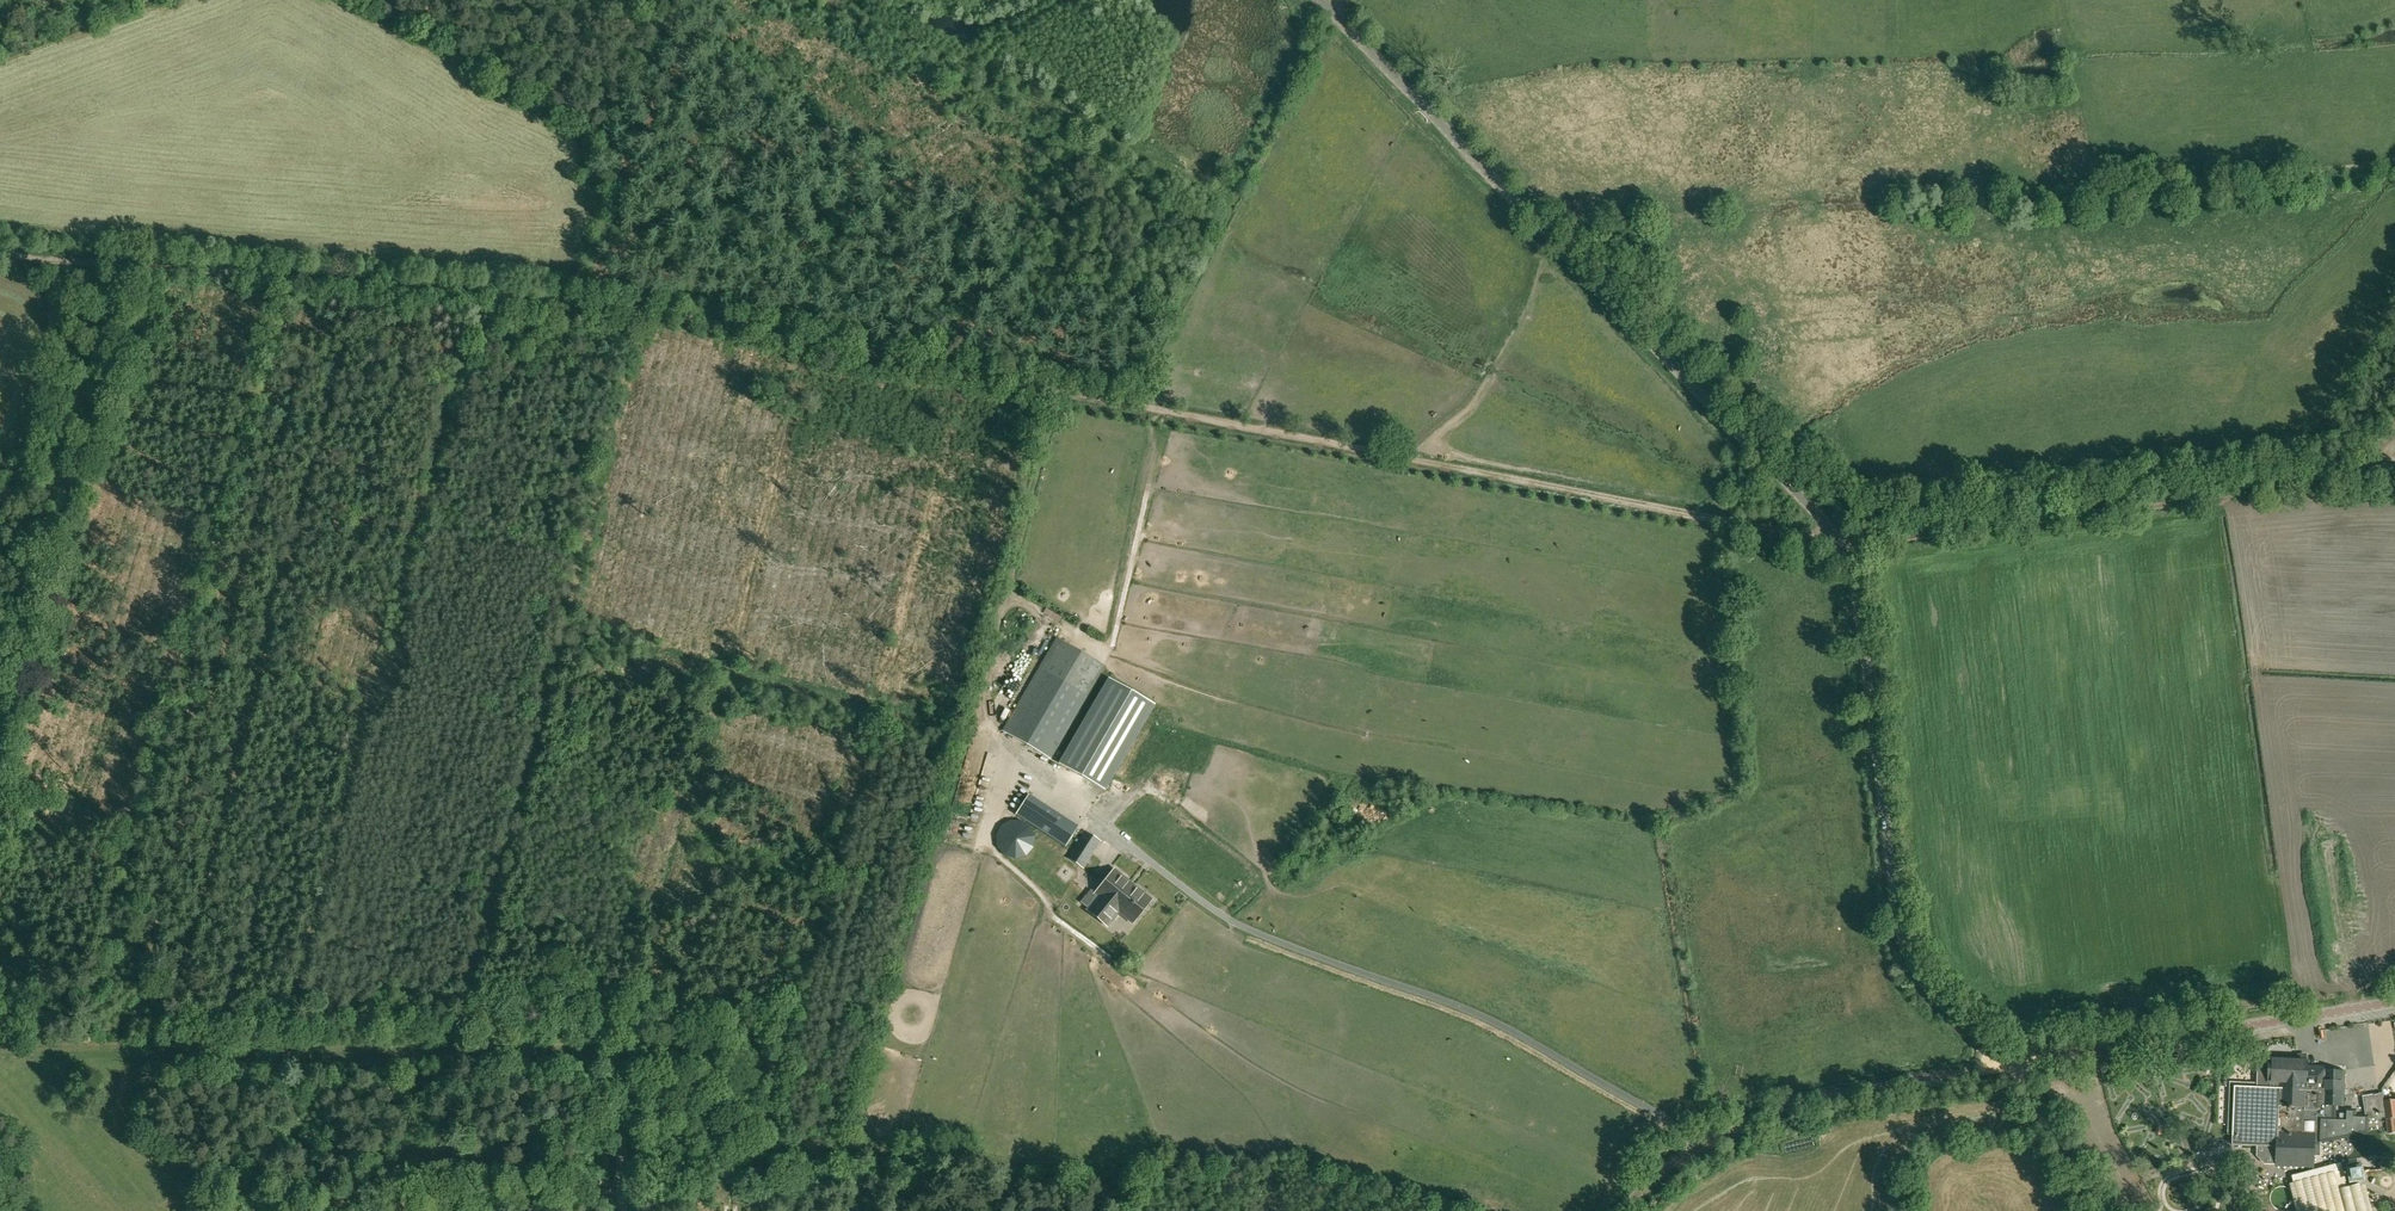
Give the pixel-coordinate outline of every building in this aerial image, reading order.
[(1002,731),(1051,759),(1105,666),(1056,637),(1002,731)] [(1152,704),(1108,679),(1059,763),(1103,788),(1152,704)] [(1065,847),(1078,827),(1028,794),(1015,815),(1065,847)] [(1100,841),(1085,831),(1068,858),(1083,868),(1100,841)] [(1129,882),(1114,870),(1095,893),(1098,896),(1087,910),(1107,926),(1118,912),(1132,923),(1151,900),(1135,886),(1134,887),(1133,887),(1129,884),(1129,882)] [(2232,1135),(2232,1145),(2257,1146),(2265,1146),(2264,1164),(2275,1165),(2275,1164),(2313,1166),(2313,1156),(2320,1156),(2321,1143),(2368,1134),(2369,1119),(2386,1116),(2388,1133),(2394,1132),(2394,1100),(2384,1102),(2383,1093),(2362,1096),(2365,1118),(2356,1118),(2345,1117),(2345,1121),(2332,1120),(2333,1106),(2342,1106),(2344,1071),(2318,1070),(2318,1067),(2307,1066),(2307,1060),(2307,1058),(2305,1058),(2298,1058),(2272,1057),(2271,1061),(2271,1071),(2257,1071),(2256,1083),(2256,1087),(2234,1086),(2232,1135)] [(2302,1210),(2374,1210),(2369,1183),(2350,1186),(2348,1174),(2343,1175),(2341,1164),(2295,1172),(2302,1210)] [(2363,1168),(2364,1180),(2375,1179),(2374,1167),(2363,1168)]
